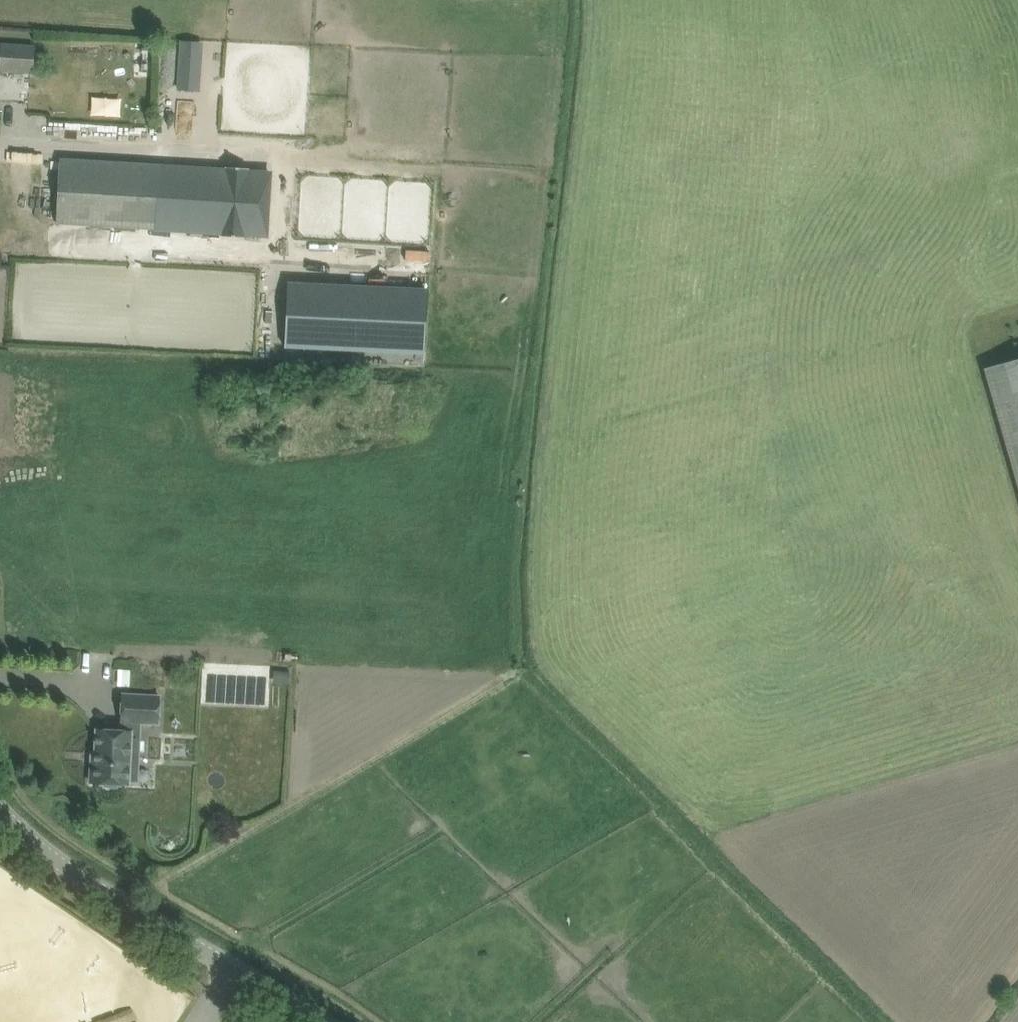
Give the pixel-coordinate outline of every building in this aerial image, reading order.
[(179,42),(176,89),(194,90),(197,44),(179,42)] [(32,72),(34,47),(2,45),(1,70),(32,72)] [(61,161),(57,223),(172,230),(190,231),(222,233),(222,237),(245,238),(245,234),(260,235),(263,173),(249,172),(249,169),(226,167),(226,171),(96,163),(78,162),(61,161)] [(289,284),(286,348),(425,354),(428,290),(289,284)] [(986,369),(1017,479),(1017,359),(986,369)] [(92,762),(91,782),(103,783),(106,785),(117,786),(120,783),(129,784),(130,758),(139,758),(140,732),(141,722),(158,723),(160,696),(124,694),(122,721),(123,721),(122,731),(97,730),(96,762),(92,762)]
